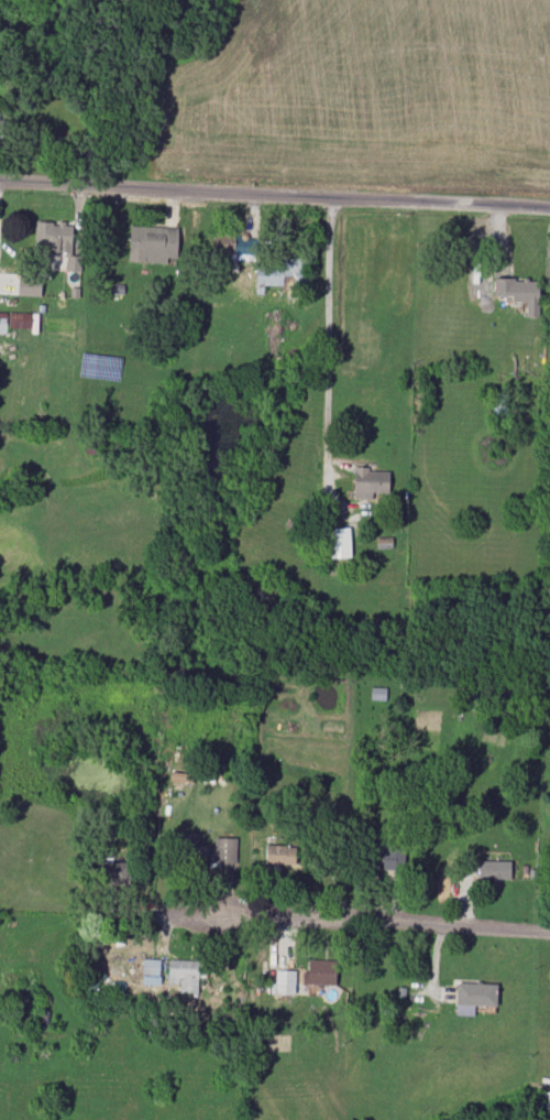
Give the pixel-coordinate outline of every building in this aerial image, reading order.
[(34,251),(71,252),(72,222),(35,221),(34,251)] [(128,261),(177,263),(178,227),(130,225),(128,261)] [(253,260),(254,236),(214,235),(213,253),(230,253),(230,259),(253,260)] [(263,284),(302,286),(303,259),(271,258),(271,266),(256,266),(255,294),(263,294),(263,284)] [(41,276),(18,275),(17,295),(40,296),(41,276)] [(539,279),(494,278),(493,295),(512,296),(512,302),(525,303),(525,317),(537,317),(539,279)] [(32,328),(32,313),(9,313),(8,327),(32,328)] [(389,471),(368,471),(368,467),(353,467),(352,495),(389,495),(389,471)] [(325,528),(327,558),(350,557),(349,527),(325,528)] [(385,700),(385,688),(371,687),(370,699),(385,700)] [(198,833),(178,834),(179,862),(236,861),(236,838),(213,838),(213,845),(198,845),(198,833)] [(265,864),(294,864),(294,845),(265,845),(265,864)] [(510,861),(478,860),(477,879),(510,879),(510,861)] [(102,862),(103,884),(128,883),(127,862),(102,862)] [(160,985),(161,959),(142,959),(141,984),(160,985)] [(197,993),(198,960),(168,959),(168,983),(180,984),(179,993),(197,993)] [(335,960),(307,960),(307,971),(303,971),(302,984),(335,985),(335,960)] [(295,993),(295,970),(275,970),(275,983),(270,983),(270,994),(295,993)] [(474,1016),(475,1005),(496,1006),(496,983),(456,982),(455,1015),(474,1016)]
